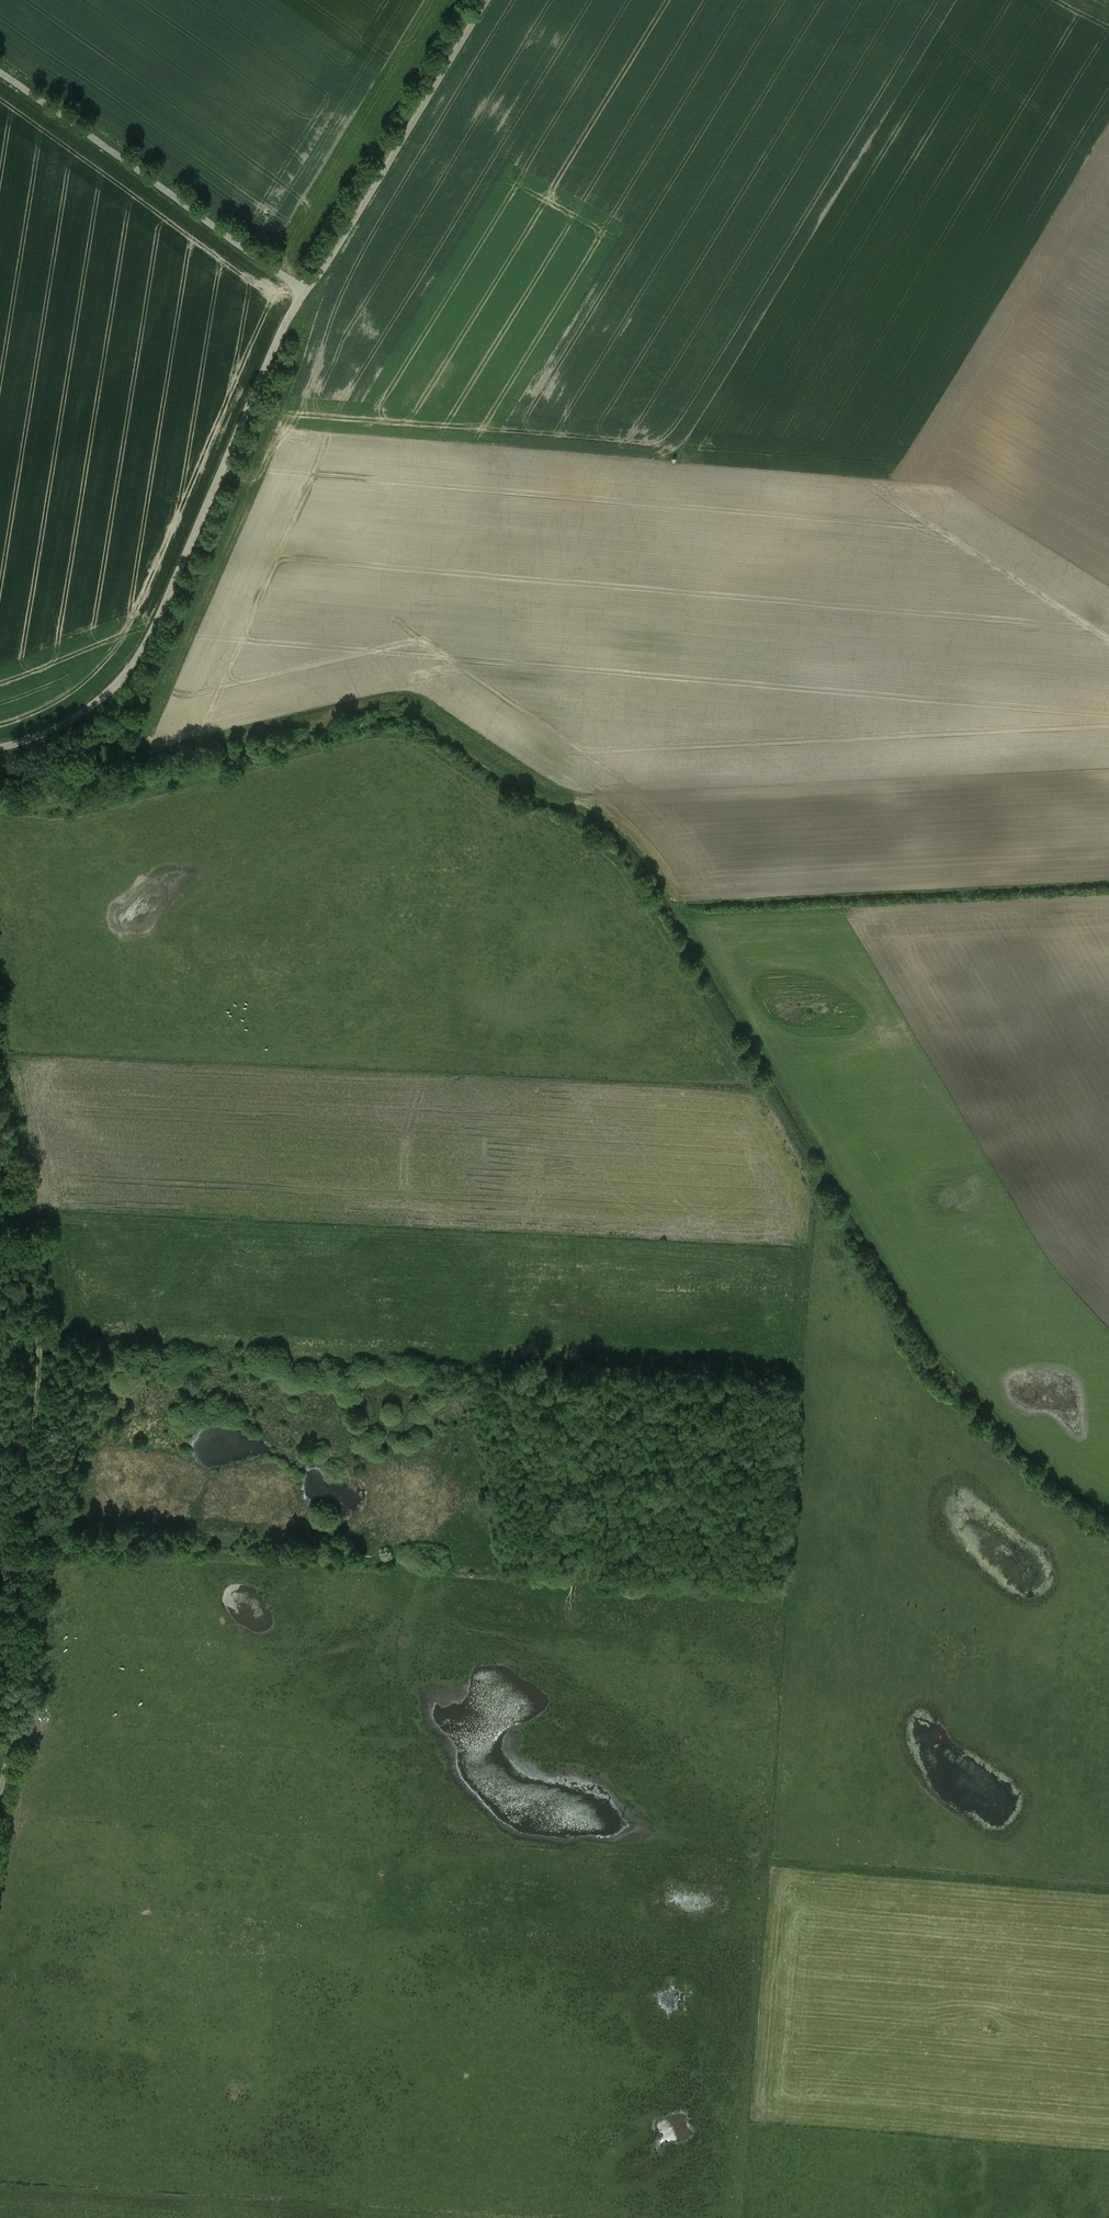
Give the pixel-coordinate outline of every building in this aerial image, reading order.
[(40,1705),(30,1704),(28,1718),(39,1719),(40,1705)]
